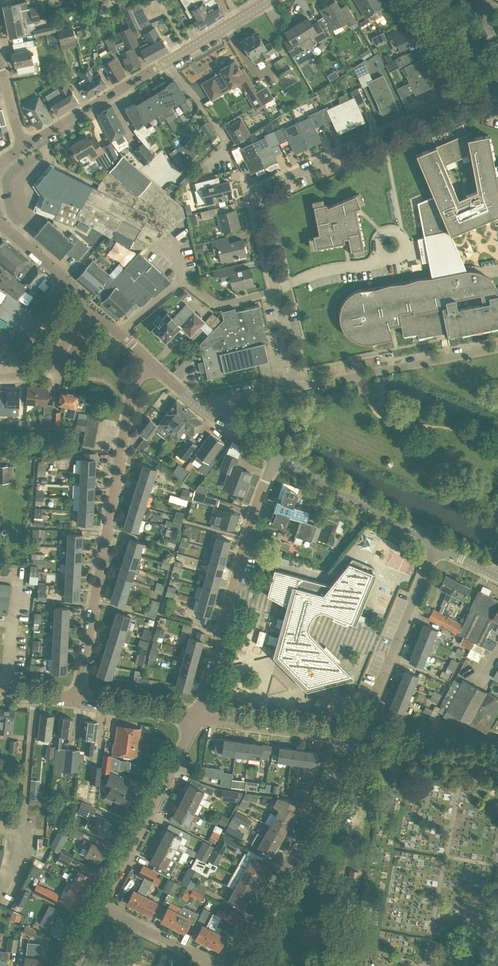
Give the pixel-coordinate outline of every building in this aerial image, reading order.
[(197,8),(192,0),(180,0),(186,9),(185,10),(190,18),(192,17),(190,12),(197,8)] [(192,17),(200,30),(224,15),(217,3),(216,4),(214,0),(209,0),(205,2),(197,8),(190,12),(192,17)] [(374,20),(384,14),(380,9),(385,6),(382,0),(356,0),(357,2),(359,1),(362,6),(360,7),(366,17),(371,14),(374,20)] [(349,8),(346,4),(340,8),(335,1),(321,10),(324,16),(317,20),(323,29),(328,26),(326,23),(328,22),(332,29),(345,21),(348,26),(357,21),(349,8)] [(130,26),(132,31),(150,23),(140,2),(130,6),(130,4),(121,8),(129,27),(130,26)] [(31,15),(39,14),(37,6),(20,10),(18,3),(3,6),(6,20),(31,16),(31,15)] [(492,29),(484,18),(485,17),(483,13),(471,20),(484,40),(495,33),(493,29),(492,29)] [(31,16),(6,20),(10,37),(24,34),(24,31),(28,30),(27,24),(40,21),(39,14),(31,15),(31,16)] [(297,25),(309,45),(318,40),(320,43),(328,38),(319,24),(313,27),(308,18),(297,25)] [(362,29),(371,23),(368,18),(359,24),(362,29)] [(92,31),(90,25),(88,26),(88,24),(78,26),(80,32),(81,32),(83,40),(92,37),(90,31),(92,31)] [(35,36),(54,32),(53,25),(33,30),(35,36)] [(300,51),(309,45),(297,25),(286,32),(291,41),(285,45),(294,59),(301,54),(300,51)] [(139,45),(132,31),(130,26),(129,27),(119,32),(123,41),(115,45),(119,54),(120,53),(128,70),(141,64),(133,47),(139,45)] [(62,50),(77,46),(73,27),(58,30),(62,50)] [(168,50),(161,38),(155,27),(143,33),(149,45),(147,42),(140,46),(141,49),(141,50),(147,61),(168,50)] [(403,33),(400,27),(386,34),(392,45),(397,42),(401,50),(416,42),(409,30),(403,33)] [(383,31),(372,37),(376,45),(387,39),(383,31)] [(265,46),(256,32),(241,41),(252,59),(253,59),(256,63),(262,59),(262,60),(270,55),(270,54),(275,51),(270,42),(265,46)] [(49,44),(59,41),(57,33),(47,36),(49,44)] [(33,63),(30,47),(37,46),(36,40),(13,44),(14,50),(19,49),(19,52),(13,53),(15,66),(17,66),(18,74),(35,71),(34,62),(33,63)] [(112,59),(108,52),(99,57),(104,64),(103,64),(110,75),(108,76),(112,83),(125,75),(115,57),(112,59)] [(376,61),(380,69),(384,66),(380,58),(381,58),(377,52),(366,60),(369,66),(376,61)] [(387,61),(392,59),(389,53),(384,55),(387,61)] [(296,75),(284,56),(278,60),(277,57),(273,60),(275,62),(273,64),(285,83),(296,75)] [(396,59),(385,64),(389,72),(400,67),(396,59)] [(430,76),(421,59),(404,67),(408,75),(406,76),(415,95),(432,87),(427,77),(430,76)] [(217,75),(202,84),(211,99),(223,92),(221,88),(227,84),(229,86),(232,87),(239,83),(240,82),(246,92),(250,93),(256,89),(244,68),(240,70),(234,61),(233,62),(231,61),(227,63),(227,65),(220,69),(220,71),(221,73),(217,76),(217,75)] [(358,77),(369,72),(363,61),(353,67),(358,77)] [(83,68),(98,91),(107,86),(99,73),(93,76),(92,74),(94,73),(89,65),(83,68)] [(88,97),(98,91),(83,68),(77,72),(82,79),(79,82),(80,84),(88,97)] [(381,111),(396,104),(383,76),(368,82),(381,111)] [(166,86),(167,86),(176,102),(177,103),(179,102),(185,112),(191,108),(185,98),(186,98),(175,80),(166,86)] [(58,116),(79,103),(66,82),(45,95),(58,116)] [(171,105),(176,102),(167,86),(156,93),(166,108),(173,119),(178,116),(171,105)] [(266,86),(260,90),(265,99),(262,100),(264,104),(265,103),(273,98),(266,86)] [(401,90),(404,97),(412,94),(409,87),(401,90)] [(340,103),(351,125),(364,119),(357,105),(364,102),(360,92),(352,95),(353,97),(340,103)] [(177,127),(173,119),(166,108),(156,93),(146,99),(156,115),(162,111),(172,129),(177,127)] [(37,129),(53,119),(39,96),(23,106),(37,129)] [(145,121),(156,115),(146,99),(136,105),(145,121)] [(337,132),(351,125),(340,103),(328,109),(327,106),(319,110),(324,120),(330,117),(337,132)] [(135,104),(127,109),(143,137),(144,136),(150,146),(156,142),(150,133),(147,128),(144,123),(146,122),(145,121),(136,105),(135,104)] [(125,140),(122,134),(126,132),(112,106),(97,114),(111,141),(115,139),(118,144),(125,140)] [(297,123),(307,145),(320,139),(314,125),(320,121),(316,112),(308,115),(309,117),(297,123)] [(235,144),(251,134),(241,118),(225,127),(235,144)] [(273,129),(280,125),(277,118),(270,122),(273,129)] [(212,141),(215,139),(212,135),(216,132),(207,121),(200,126),(212,141)] [(270,123),(264,126),(267,132),(272,129),(270,123)] [(293,151),(307,145),(297,123),(284,128),(283,126),(276,130),(280,140),(286,137),(293,151)] [(152,125),(147,128),(150,133),(155,129),(152,125)] [(253,143),(263,165),(276,159),(270,145),(277,141),(272,131),(264,135),(265,137),(253,143)] [(497,181),(489,134),(468,139),(466,133),(416,154),(434,196),(417,203),(432,277),(418,278),(404,282),(389,284),(375,288),(361,289),(356,291),(352,293),(349,295),(346,298),(343,302),(341,306),(340,311),(339,315),(340,319),(340,324),(342,328),(345,332),(347,335),(351,338),(355,340),(359,342),(363,343),(368,343),(392,339),(390,326),(401,324),(403,335),(412,333),(411,330),(417,329),(418,337),(419,336),(418,334),(424,332),(425,335),(441,332),(440,329),(446,328),(447,335),(448,335),(447,332),(453,331),(454,334),(470,331),(469,328),(475,327),(476,330),(476,327),(481,326),(482,329),(497,326),(497,325),(497,323),(497,291),(497,289),(496,286),(494,283),(492,281),(490,278),(487,276),(485,274),(482,273),(479,271),(475,271),(472,270),(466,270),(450,235),(497,215),(497,181)] [(87,136),(71,145),(78,158),(87,152),(91,159),(102,153),(104,152),(101,147),(97,140),(92,143),(89,139),(87,136)] [(110,142),(104,146),(111,160),(118,157),(110,142)] [(144,165),(155,156),(143,142),(132,152),(144,165)] [(187,143),(195,156),(204,150),(200,143),(196,145),(193,142),(189,145),(188,143),(187,143)] [(194,157),(195,156),(187,143),(183,146),(189,155),(191,153),(194,157)] [(249,171),(263,165),(253,143),(241,148),(240,146),(232,150),(236,160),(238,163),(244,160),(249,171)] [(176,164),(183,159),(176,148),(169,153),(176,164)] [(182,207),(122,156),(99,184),(100,185),(97,189),(50,163),(32,185),(39,195),(33,210),(55,219),(74,226),(78,218),(110,237),(112,238),(130,248),(144,248),(185,217),(182,207)] [(185,185),(190,180),(188,174),(180,182),(180,183),(185,185)] [(210,186),(208,179),(195,183),(196,190),(202,188),(206,204),(232,197),(228,182),(210,186)] [(356,209),(361,207),(355,195),(327,207),(326,204),(313,207),(319,235),(313,236),(315,249),(345,243),(344,239),(348,238),(350,251),(364,249),(356,209)] [(202,219),(216,215),(214,208),(200,211),(202,219)] [(239,226),(235,210),(218,214),(221,224),(223,224),(225,229),(222,230),(239,226)] [(68,237),(48,219),(38,231),(40,233),(38,238),(60,258),(67,250),(72,254),(71,254),(77,260),(88,247),(72,233),(68,237)] [(66,229),(71,234),(72,233),(75,230),(69,225),(66,229)] [(0,236),(0,263),(34,289),(44,276),(46,277),(48,275),(39,268),(37,268),(35,267),(36,266),(0,236)] [(224,244),(222,238),(212,241),(215,253),(219,252),(222,261),(246,255),(242,240),(224,244)] [(98,290),(95,294),(103,301),(102,302),(118,316),(123,311),(125,313),(137,299),(143,305),(152,295),(154,296),(171,282),(163,274),(139,252),(124,268),(123,267),(108,284),(107,282),(99,291),(98,290)] [(199,264),(191,268),(194,274),(202,270),(199,264)] [(95,294),(98,290),(105,282),(87,267),(77,278),(94,294),(95,294)] [(233,272),(232,267),(214,271),(215,278),(221,276),(223,284),(232,282),(234,290),(241,288),(254,285),(253,282),(250,268),(233,272)] [(4,288),(3,289),(16,299),(26,286),(0,268),(0,286),(4,288)] [(43,298),(51,303),(59,293),(51,287),(43,297),(43,298)] [(43,298),(43,297),(39,294),(38,294),(36,293),(26,306),(31,309),(32,308),(43,316),(52,303),(51,303),(43,298)] [(205,322),(193,311),(186,304),(172,318),(167,314),(162,319),(159,316),(154,321),(157,324),(153,329),(166,341),(183,323),(193,333),(190,336),(191,337),(205,322)] [(264,327),(259,306),(236,311),(235,308),(221,312),(223,319),(221,321),(213,330),(199,344),(208,379),(225,375),(224,372),(268,361),(264,343),(266,342),(267,341),(265,335),(266,335),(264,327)] [(221,321),(213,313),(205,322),(213,330),(221,321)] [(0,329),(0,358),(1,358),(7,347),(22,352),(28,340),(30,337),(19,331),(16,336),(0,329)] [(30,356),(36,347),(31,343),(25,353),(30,356)] [(10,415),(10,407),(19,407),(19,387),(6,387),(6,390),(6,398),(0,398),(0,415),(10,415)] [(52,427),(53,411),(53,404),(47,404),(48,389),(41,388),(41,389),(37,389),(37,388),(28,387),(27,403),(44,404),(43,416),(39,416),(41,428),(52,427)] [(68,393),(67,391),(65,391),(63,391),(62,391),(59,404),(61,405),(60,410),(64,411),(63,416),(74,418),(75,413),(79,395),(77,395),(76,393),(74,393),(72,393),(68,393)] [(167,434),(187,409),(176,400),(167,413),(157,424),(149,418),(138,432),(144,437),(136,448),(142,452),(151,441),(148,439),(156,429),(158,430),(160,428),(167,434)] [(187,409),(167,434),(168,434),(169,432),(178,440),(185,431),(187,432),(185,434),(185,441),(185,442),(176,454),(186,461),(197,445),(189,439),(194,433),(194,434),(203,422),(195,415),(187,409)] [(53,411),(52,427),(59,428),(60,412),(53,411)] [(85,431),(86,427),(87,421),(87,419),(86,419),(87,414),(79,413),(78,418),(75,429),(85,431)] [(99,417),(88,415),(87,419),(87,421),(98,423),(99,417)] [(98,423),(87,421),(86,427),(97,429),(98,423)] [(97,429),(86,427),(85,431),(85,433),(96,435),(97,429)] [(96,435),(85,433),(83,439),(95,441),(96,435)] [(205,475),(216,461),(213,459),(224,444),(210,433),(195,453),(205,461),(198,470),(205,475)] [(95,441),(83,439),(82,445),(94,447),(95,441)] [(81,472),(94,472),(95,453),(84,453),(84,459),(81,459),(81,472)] [(245,496),(248,488),(246,487),(251,473),(235,467),(238,459),(226,454),(220,470),(229,473),(224,485),(236,490),(235,493),(245,496)] [(391,458),(387,458),(384,460),(384,464),(386,467),(390,467),(393,465),(393,461),(391,458)] [(38,470),(46,470),(46,465),(45,465),(45,460),(38,461),(38,465),(38,470)] [(178,478),(182,471),(184,468),(178,464),(172,473),(178,478)] [(139,477),(152,482),(156,469),(143,465),(139,477)] [(13,466),(0,466),(0,482),(13,483),(13,466)] [(188,474),(182,471),(178,478),(183,481),(188,474)] [(94,485),(94,472),(81,472),(80,485),(94,485)] [(149,494),(152,482),(139,477),(136,490),(149,494)] [(93,498),(94,485),(80,485),(80,498),(93,498)] [(306,522),(310,512),(302,509),(302,508),(301,508),(301,507),(300,507),(299,507),(298,507),(297,507),(293,506),(295,500),(296,500),(297,499),(298,499),(299,498),(302,491),(287,485),(281,501),(277,500),(273,510),(277,511),(273,523),(285,528),(290,516),(301,520),(294,538),(295,538),(293,541),(301,544),(303,539),(311,542),(317,525),(306,522)] [(204,503),(206,495),(206,494),(195,489),(192,500),(204,503)] [(145,506),(149,494),(136,490),(132,502),(145,506)] [(92,511),(93,498),(80,498),(79,511),(92,511)] [(141,519),(145,506),(132,502),(128,515),(141,519)] [(234,528),(238,514),(226,510),(226,508),(215,505),(213,513),(218,514),(216,523),(210,521),(210,522),(234,528)] [(34,516),(47,517),(48,514),(43,514),(43,508),(35,508),(34,516)] [(92,524),(92,511),(79,511),(78,524),(92,524)] [(174,519),(182,522),(184,513),(176,511),(174,519)] [(137,531),(141,519),(128,515),(124,527),(137,531)] [(47,520),(47,517),(34,516),(33,524),(45,525),(45,520),(47,520)] [(179,530),(182,522),(174,519),(171,528),(179,530)] [(67,547),(81,547),(82,534),(68,533),(67,547)] [(284,542),(280,540),(281,540),(274,536),(270,543),(288,552),(292,545),(284,541),(284,542)] [(214,549),(227,553),(230,540),(217,537),(214,549)] [(126,551),(139,555),(143,543),(130,538),(126,551)] [(81,560),(81,547),(67,547),(67,560),(81,560)] [(223,565),(227,553),(214,549),(210,562),(223,565)] [(135,568),(139,555),(126,551),(122,564),(135,568)] [(280,557),(278,563),(288,566),(290,560),(280,557)] [(373,570),(374,568),(352,559),(330,585),(276,570),(274,570),(267,595),(290,608),(277,655),(307,685),(308,686),(348,675),(350,675),(351,675),(338,661),(340,661),(325,646),(325,648),(311,634),(310,633),(309,632),(308,630),(308,629),(308,627),(309,626),(312,618),(313,616),(314,615),(316,614),(317,613),(319,612),(321,612),(323,611),(324,612),(334,615),(332,620),(346,625),(348,621),(352,623),(373,570)] [(80,573),(81,560),(67,560),(66,573),(80,573)] [(220,578),(223,565),(210,562),(207,574),(220,578)] [(131,580),(135,568),(122,564),(118,576),(131,580)] [(80,573),(66,573),(62,572),(62,578),(66,578),(66,579),(66,586),(79,586),(80,573)] [(216,591),(220,578),(207,574),(203,587),(216,591)] [(445,575),(439,587),(447,591),(444,598),(448,600),(458,581),(445,575)] [(128,593),(131,580),(118,576),(115,588),(128,593)] [(458,581),(448,600),(452,602),(460,606),(470,587),(458,581)] [(38,591),(46,592),(47,584),(44,584),(44,583),(38,582),(38,591)] [(79,599),(79,586),(66,586),(65,598),(79,599)] [(213,603),(216,591),(203,587),(200,600),(213,603)] [(124,605),(128,593),(115,588),(111,601),(124,605)] [(46,593),(46,592),(38,591),(37,600),(47,601),(47,593),(46,593)] [(497,608),(497,602),(479,592),(463,625),(457,622),(453,631),(458,634),(463,636),(460,643),(471,649),(471,648),(474,642),(482,646),(486,638),(491,628),(494,619),(492,617),(497,608)] [(156,617),(160,601),(152,599),(149,608),(146,607),(144,614),(156,617)] [(207,623),(213,603),(200,600),(196,612),(203,614),(201,621),(207,623)] [(55,620),(68,621),(69,608),(55,607),(55,620)] [(436,622),(441,613),(439,612),(433,609),(428,617),(436,622)] [(113,624),(126,629),(130,616),(117,612),(113,624)] [(446,615),(441,613),(436,622),(453,631),(457,622),(446,615)] [(67,634),(68,621),(55,620),(54,633),(67,634)] [(122,641),(126,629),(113,624),(109,637),(122,641)] [(419,637),(432,642),(437,630),(424,624),(419,637)] [(142,633),(150,635),(151,631),(152,631),(153,626),(149,625),(148,630),(143,629),(142,633)] [(262,646),(266,632),(260,630),(256,644),(262,646)] [(186,649),(199,653),(203,640),(202,640),(204,633),(198,632),(196,639),(190,637),(186,649)] [(67,647),(67,634),(54,633),(53,646),(67,647)] [(118,653),(122,641),(109,637),(105,649),(118,653)] [(427,654),(432,642),(419,637),(414,648),(427,654)] [(486,638),(482,646),(492,651),(497,643),(486,638)] [(146,649),(149,642),(140,639),(138,647),(146,649)] [(66,660),(67,647),(53,646),(53,659),(66,660)] [(467,655),(468,653),(457,647),(455,652),(461,656),(459,660),(463,662),(467,655)] [(422,666),(427,654),(414,648),(409,661),(422,666)] [(468,653),(467,655),(479,662),(483,654),(471,648),(471,649),(468,653)] [(115,666),(118,653),(105,649),(101,662),(115,666)] [(196,666),(199,653),(186,649),(183,662),(196,666)] [(451,658),(449,663),(456,667),(458,662),(451,658)] [(66,660),(53,659),(48,659),(48,664),(52,664),(52,672),(65,673),(66,660)] [(111,678),(115,666),(101,662),(97,674),(111,678)] [(192,678),(196,666),(183,662),(179,674),(192,678)] [(449,663),(447,667),(454,671),(456,667),(449,663)] [(133,682),(134,682),(138,682),(141,683),(142,678),(140,677),(140,672),(141,671),(135,670),(133,682)] [(400,683),(413,688),(418,675),(405,670),(400,683)] [(189,691),(192,678),(179,674),(176,687),(189,691)] [(454,679),(441,704),(442,705),(439,712),(444,715),(458,723),(461,717),(470,722),(469,723),(486,732),(497,711),(497,697),(486,691),(486,692),(463,679),(461,683),(454,679)] [(410,695),(413,688),(400,683),(395,695),(408,700),(408,699),(412,701),(414,696),(410,695)] [(434,691),(432,695),(439,699),(441,695),(434,691)] [(403,712),(408,700),(395,695),(388,713),(394,716),(397,709),(403,712)] [(432,695),(429,699),(436,703),(439,699),(432,695)] [(433,710),(426,706),(424,711),(430,715),(429,717),(433,720),(439,711),(434,708),(433,710)] [(14,711),(0,709),(0,732),(11,734),(14,711)] [(50,740),(54,716),(41,715),(38,738),(50,740)] [(71,736),(72,719),(60,717),(58,735),(57,734),(55,748),(56,748),(53,774),(60,775),(61,769),(64,769),(78,771),(80,750),(61,748),(62,735),(71,736)] [(95,739),(97,722),(85,721),(83,737),(87,738),(85,753),(92,754),(95,739)] [(138,756),(140,738),(139,738),(140,728),(117,725),(115,743),(114,743),(112,753),(138,756)] [(235,755),(237,741),(216,738),(215,745),(222,746),(221,753),(235,755)] [(248,757),(250,743),(237,741),(235,755),(248,757)] [(250,743),(248,757),(261,758),(265,758),(266,752),(268,752),(269,746),(250,743)] [(9,745),(7,760),(19,762),(22,747),(9,745)] [(54,746),(46,746),(45,758),(53,759),(54,746)] [(291,762),(292,749),(272,746),(271,753),(272,753),(271,759),(277,760),(291,762)] [(303,764),(305,750),(292,749),(291,762),(303,764)] [(305,750),(303,764),(317,766),(318,760),(325,761),(326,753),(305,750)] [(121,771),(122,761),(112,755),(112,754),(103,753),(101,772),(110,773),(111,766),(121,771)] [(99,791),(102,767),(91,765),(89,783),(96,783),(95,791),(99,791)] [(231,779),(232,779),(233,772),(222,771),(220,785),(230,787),(231,779)] [(126,806),(134,792),(120,785),(123,779),(111,773),(104,787),(109,790),(108,793),(114,796),(113,799),(126,806)] [(244,781),(232,779),(231,779),(230,787),(243,789),(244,781)] [(199,802),(208,807),(211,801),(202,797),(204,791),(189,784),(187,783),(182,794),(199,802)] [(239,800),(243,793),(238,792),(238,791),(221,789),(220,799),(237,802),(237,800),(239,800)] [(40,792),(30,791),(29,799),(39,799),(40,792)] [(241,800),(248,804),(254,794),(245,793),(241,800)] [(193,813),(199,802),(182,794),(176,805),(193,813)] [(275,815),(292,824),(296,817),(294,816),(296,813),(292,810),(295,804),(285,798),(278,797),(273,806),(279,809),(275,815)] [(245,810),(248,804),(241,800),(238,806),(245,810)] [(93,814),(96,807),(81,801),(78,809),(88,814),(92,815),(93,814)] [(190,819),(193,813),(176,805),(173,811),(175,812),(173,816),(177,819),(175,823),(189,830),(192,824),(191,820),(190,819)] [(248,827),(252,820),(235,811),(232,818),(248,827)] [(92,815),(88,814),(86,817),(89,818),(85,827),(91,829),(90,831),(110,840),(118,824),(98,814),(97,816),(93,814),(92,815)] [(225,826),(230,818),(222,814),(218,822),(225,826)] [(286,835),(292,824),(275,815),(270,825),(269,825),(286,835)] [(238,822),(230,818),(222,833),(237,841),(242,834),(234,829),(238,822)] [(269,825),(270,825),(265,822),(262,828),(267,830),(263,836),(280,845),(286,835),(269,825)] [(81,839),(84,832),(73,827),(69,834),(81,839)] [(176,847),(185,852),(187,846),(179,842),(181,836),(165,828),(159,839),(176,847)] [(68,835),(58,830),(50,845),(60,850),(61,848),(68,835)] [(215,844),(220,834),(213,830),(208,840),(215,844)] [(274,856),(280,845),(263,836),(257,847),(274,856)] [(98,862),(105,850),(91,843),(84,839),(81,846),(88,849),(85,855),(98,862)] [(154,849),(171,858),(177,862),(180,856),(173,853),(176,847),(159,839),(154,849)] [(236,850),(239,844),(230,839),(227,845),(236,850)] [(195,856),(196,857),(206,862),(214,846),(203,841),(195,856)] [(214,850),(221,854),(224,849),(217,845),(214,850)] [(60,850),(59,851),(71,857),(73,854),(61,848),(60,850)] [(169,878),(174,868),(168,865),(171,858),(154,849),(150,856),(152,857),(150,861),(155,863),(152,869),(158,872),(169,878)] [(219,859),(221,854),(214,850),(212,855),(219,859)] [(67,866),(71,858),(60,853),(57,860),(67,866)] [(238,863),(262,877),(266,870),(264,869),(266,865),(251,857),(244,853),(238,863)] [(206,862),(196,857),(191,867),(189,866),(189,867),(201,873),(202,871),(206,862)] [(256,887),(262,877),(238,863),(232,874),(256,887)] [(152,869),(143,864),(137,876),(143,879),(152,883),(155,876),(156,876),(158,872),(152,869)] [(192,889),(196,881),(198,878),(201,873),(189,867),(184,876),(195,882),(192,889)] [(78,871),(72,868),(66,880),(68,881),(85,889),(91,876),(90,876),(91,874),(82,869),(81,871),(78,870),(78,871)] [(347,877),(346,882),(357,884),(359,871),(350,870),(349,870),(348,877),(347,877)] [(205,882),(209,875),(202,871),(201,873),(198,878),(205,882)] [(250,898),(256,887),(232,874),(227,884),(229,886),(234,888),(234,889),(250,898)] [(161,878),(156,876),(155,876),(152,883),(157,886),(161,878)] [(167,893),(173,881),(168,878),(162,890),(167,893)] [(145,896),(152,883),(143,879),(137,891),(133,889),(126,903),(138,909),(145,895),(145,896)] [(85,889),(68,881),(64,889),(68,891),(63,900),(76,907),(77,905),(78,906),(81,901),(79,900),(85,889)] [(173,881),(167,893),(174,896),(180,884),(173,881)] [(196,881),(192,889),(199,892),(203,895),(207,887),(196,881)] [(46,888),(37,883),(32,894),(41,898),(42,898),(54,904),(59,894),(46,887),(46,888)] [(234,888),(229,886),(226,892),(231,894),(228,899),(244,909),(250,898),(234,889),(234,888)] [(189,895),(196,898),(199,892),(192,889),(189,895)] [(186,900),(190,893),(185,891),(181,898),(186,900)] [(157,901),(145,896),(145,895),(138,909),(150,915),(157,901)] [(181,910),(183,908),(170,901),(168,907),(161,920),(172,926),(181,910)] [(198,913),(184,906),(183,908),(181,910),(172,926),(184,932),(189,922),(193,924),(198,913)] [(224,910),(220,918),(234,925),(240,913),(225,906),(224,910)] [(224,910),(218,908),(215,914),(213,913),(206,926),(202,924),(195,938),(207,944),(214,930),(214,931),(220,918),(224,910)] [(204,908),(198,919),(204,922),(210,911),(204,908)] [(33,927),(37,919),(23,913),(21,922),(33,927)] [(61,935),(68,923),(57,917),(48,913),(44,919),(54,924),(51,930),(61,935)] [(34,938),(38,931),(26,925),(22,932),(34,938)] [(226,936),(214,931),(214,930),(207,944),(219,950),(226,936)] [(16,952),(18,938),(8,937),(6,950),(16,952)] [(44,944),(27,942),(26,956),(25,956),(24,965),(42,965),(43,958),(42,958),(44,944)]
